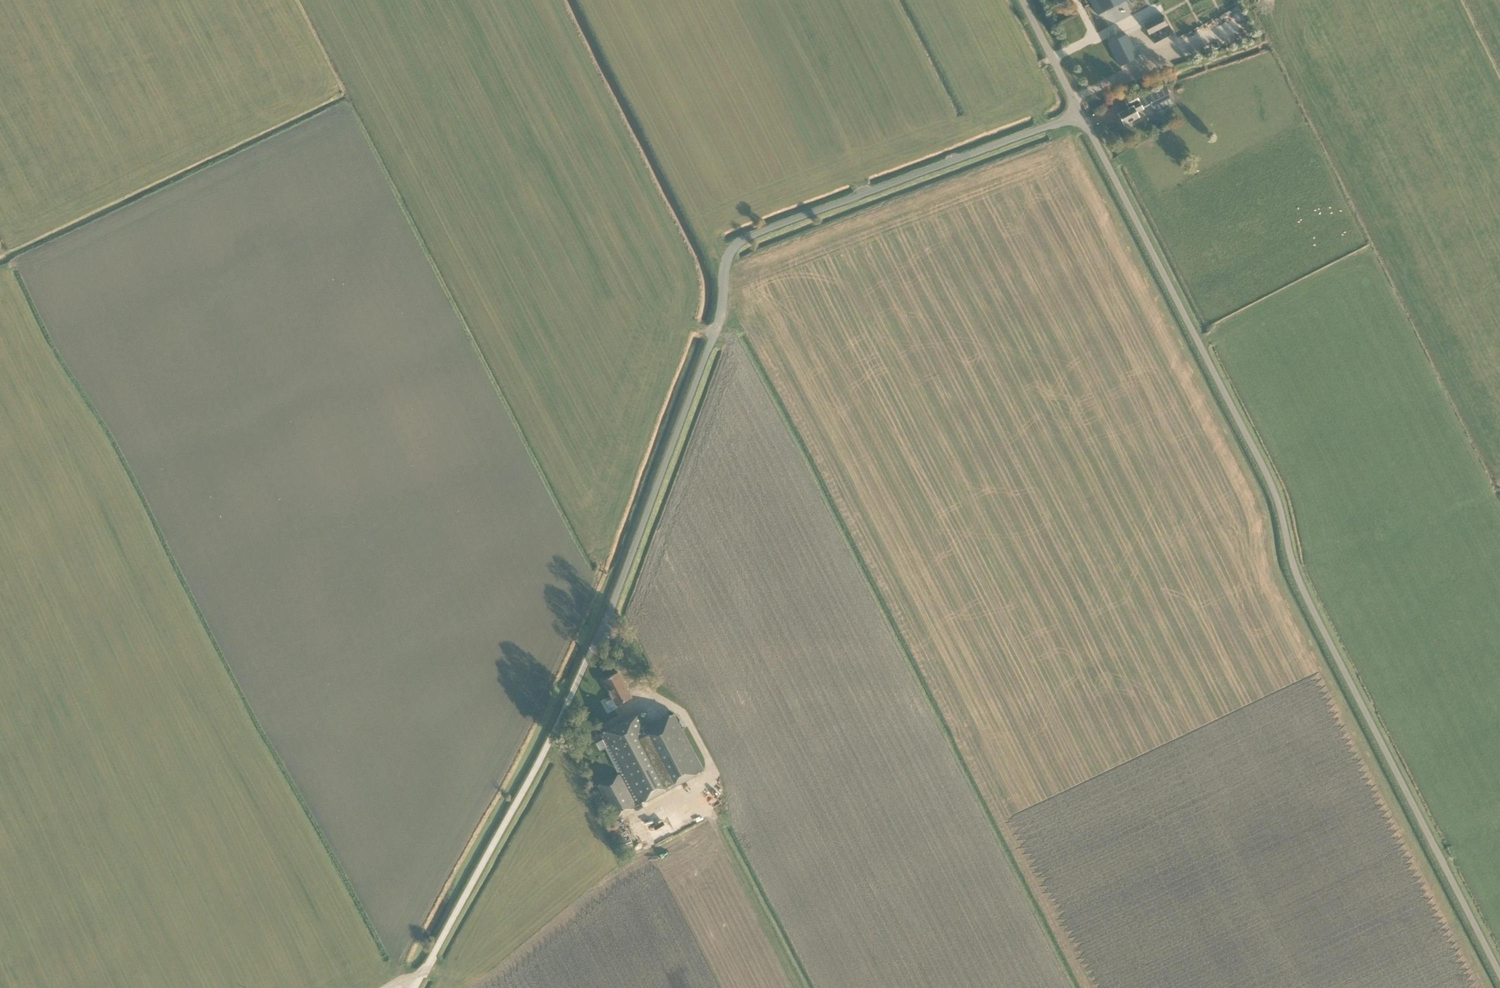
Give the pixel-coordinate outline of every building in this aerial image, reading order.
[(1100,14),(1126,0),(1093,0),(1100,14)] [(1164,15),(1145,25),(1150,34),(1169,25),(1164,15)] [(1186,58),(1253,41),(1247,16),(1179,34),(1186,58)] [(1127,34),(1108,44),(1115,56),(1120,65),(1120,66),(1139,57),(1127,34)] [(1151,105),(1154,112),(1174,102),(1165,85),(1138,99),(1143,109),(1151,105)] [(1143,111),(1135,96),(1123,102),(1127,109),(1117,114),(1123,126),(1139,118),(1137,114),(1143,111)] [(1157,129),(1170,122),(1168,117),(1160,122),(1156,121),(1153,122),(1152,125),(1154,128),(1157,129)] [(630,696),(618,671),(602,679),(615,704),(630,696)] [(621,773),(607,780),(597,786),(615,819),(703,771),(672,714),(647,727),(639,713),(599,734),(621,773)]
